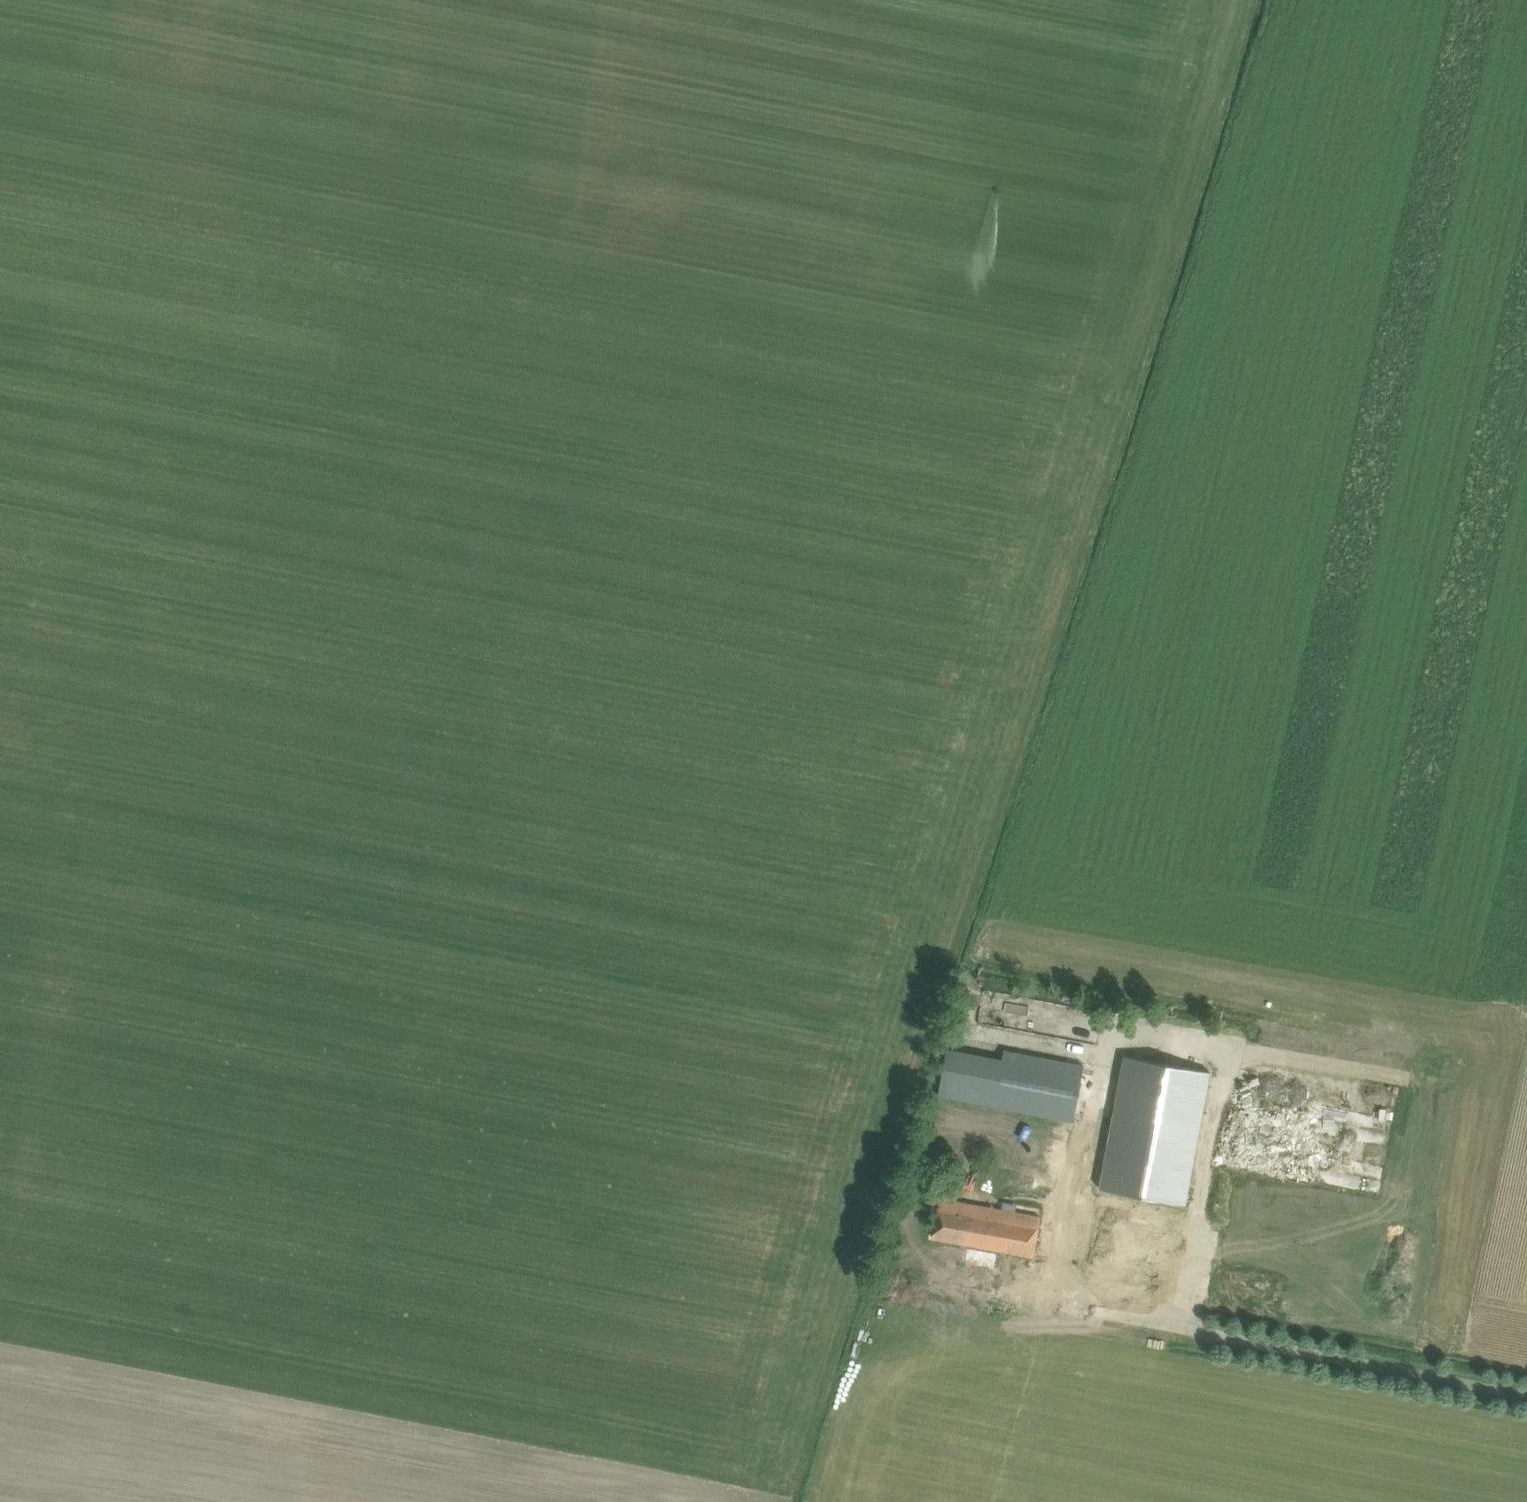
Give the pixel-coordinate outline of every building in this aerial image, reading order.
[(965,987),(960,1010),(969,1012),(974,989),(965,987)] [(1064,1170),(1071,1130),(1084,1064),(1005,1048),(1002,1058),(948,1047),(939,1096),(1049,1117),(1048,1125),(1040,1165),(1064,1170)] [(1186,1204),(1189,1184),(1210,1072),(1126,1056),(1101,1188),(1186,1204)] [(1387,1145),(1391,1124),(1365,1119),(1361,1140),(1387,1145)] [(1040,1217),(940,1198),(932,1237),(1034,1256),(1040,1217)]
